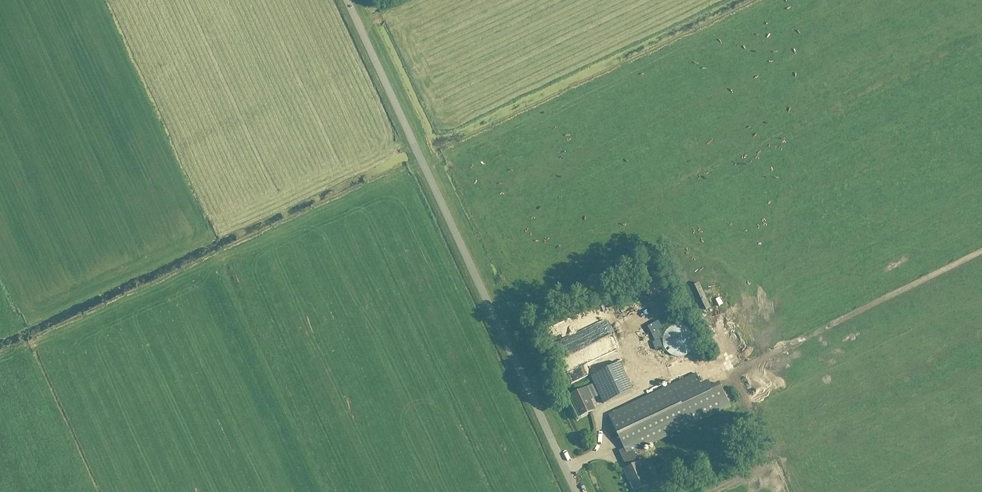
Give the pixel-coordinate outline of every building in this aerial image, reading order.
[(654,298),(660,292),(646,281),(641,287),(654,298)] [(666,304),(629,312),(632,327),(670,319),(666,304)] [(688,329),(685,327),(682,326),(679,326),(677,326),(673,327),(670,328),(668,329),(666,331),(664,333),(663,337),(662,341),(663,344),(663,347),(665,350),(666,352),(668,354),(671,356),(674,357),(676,357),(679,357),(682,357),(685,356),(687,355),(689,353),(693,349),(694,346),(694,343),(694,340),(694,338),(693,335),(691,333),(690,331),(688,329)] [(594,409),(590,400),(600,396),(603,404),(632,390),(619,363),(590,376),(594,384),(584,388),(584,389),(570,395),(579,415),(594,409)] [(628,406),(608,415),(624,449),(619,451),(626,468),(623,470),(627,477),(628,477),(632,485),(635,491),(648,485),(649,485),(648,484),(653,481),(646,466),(641,468),(638,463),(633,452),(690,426),(696,423),(724,410),(730,407),(719,383),(711,387),(708,381),(700,385),(695,373),(677,382),(677,383),(672,385),(628,406)]
